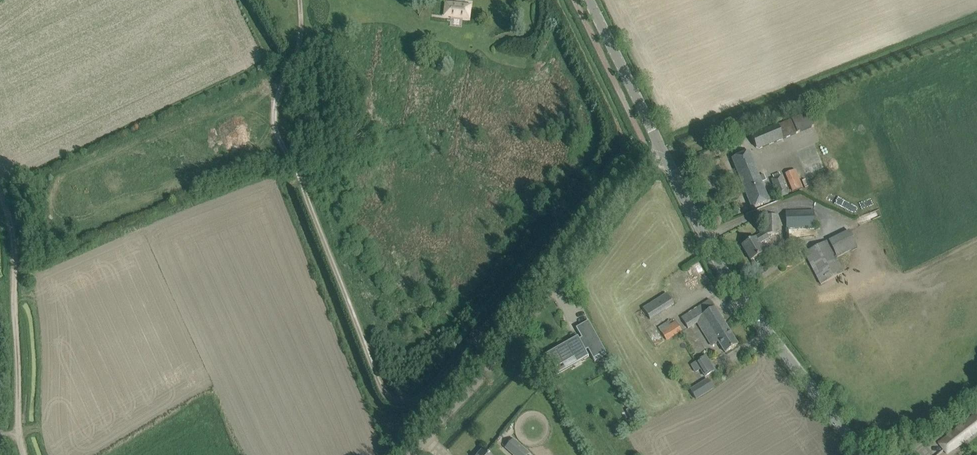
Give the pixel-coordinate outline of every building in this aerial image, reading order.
[(470,6),(446,3),(444,16),(450,16),(463,18),(469,18),(470,6)] [(759,149),(770,144),(815,125),(809,113),(751,136),(756,148),(759,149)] [(759,177),(749,151),(731,159),(752,209),(769,202),(761,182),(766,180),(764,175),(759,177)] [(784,174),(792,192),(803,188),(795,169),(784,174)] [(836,173),(828,176),(827,174),(809,180),(813,189),(830,183),(830,182),(834,180),(833,177),(837,176),(836,173)] [(778,198),(788,194),(780,176),(771,179),(778,198)] [(786,229),(814,228),(813,209),(785,210),(786,229)] [(751,261),(759,256),(764,253),(758,244),(768,238),(766,235),(778,235),(778,216),(764,216),(764,232),(750,240),(742,245),(751,261)] [(827,241),(805,253),(807,259),(810,263),(821,284),(841,274),(843,273),(836,258),(835,256),(842,253),(833,235),(826,238),(827,241)] [(691,267),(699,280),(706,276),(698,263),(691,267)] [(648,320),(665,310),(673,305),(666,294),(642,309),(648,320)] [(710,300),(681,318),(687,326),(688,328),(704,319),(711,330),(704,334),(713,347),(719,343),(725,353),(729,350),(738,345),(710,300)] [(607,355),(588,321),(578,326),(584,336),(579,339),(577,336),(543,356),(554,376),(554,375),(551,368),(584,350),(588,357),(589,357),(585,351),(590,348),(595,357),(604,352),(606,356),(607,355)] [(666,340),(681,330),(676,322),(661,331),(666,340)] [(696,372),(700,369),(705,376),(714,371),(706,356),(691,365),(696,372)] [(696,399),(713,388),(707,379),(690,390),(696,399)] [(632,407),(627,410),(632,420),(638,417),(632,407)] [(946,437),(955,448),(976,431),(976,424),(976,423),(976,422),(976,413),(946,437)] [(435,454),(443,454),(448,450),(439,441),(430,451),(435,454)] [(512,441),(506,447),(516,454),(527,454),(512,441)]
